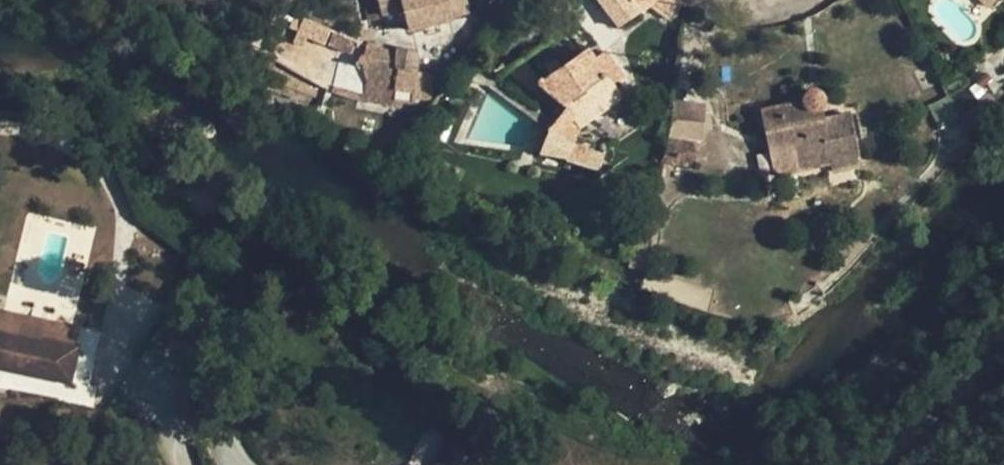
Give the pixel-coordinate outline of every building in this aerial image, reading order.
[(470,14),(466,0),(363,0),(369,22),(383,18),(385,29),(407,23),(409,31),(453,21),(452,18),(470,14)] [(672,21),(683,3),(678,0),(598,0),(619,28),(651,7),(672,21)] [(995,0),(979,0),(987,8),(995,0)] [(339,60),(331,93),(366,102),(394,107),(396,109),(398,109),(401,108),(403,104),(412,104),(414,102),(414,98),(430,101),(434,76),(412,71),(416,53),(397,49),(397,55),(382,53),(382,48),(367,42),(365,56),(363,56),(361,57),(360,58),(359,62),(339,60)] [(507,71),(533,93),(542,86),(566,108),(550,129),(539,154),(569,159),(569,161),(600,170),(604,155),(573,145),(579,128),(622,97),(613,85),(623,76),(604,52),(595,61),(587,50),(562,68),(550,76),(539,83),(521,59),(507,71)] [(557,61),(545,69),(550,76),(562,68),(557,61)] [(760,110),(769,150),(805,142),(806,149),(829,144),(821,110),(824,107),(825,103),(824,99),(822,95),(819,93),(815,91),(812,91),(808,92),(806,95),(803,98),(803,102),(760,110)] [(989,94),(960,123),(967,139),(976,130),(1000,105),(989,94)] [(666,133),(661,165),(692,170),(695,153),(693,153),(696,138),(666,133)] [(70,350),(75,329),(0,314),(0,337),(70,350)] [(0,337),(0,372),(69,385),(75,351),(70,350),(0,337)] [(445,439),(436,464),(477,464),(482,452),(445,439)]
